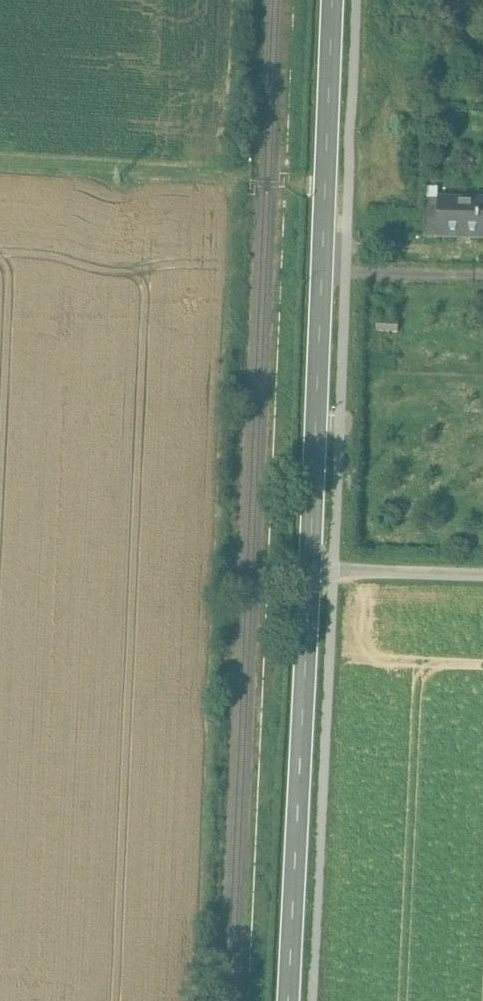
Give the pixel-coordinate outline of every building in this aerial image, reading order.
[(438,200),(425,200),(424,237),(437,238),(438,200)] [(438,200),(437,238),(482,239),(482,201),(438,200)] [(398,323),(377,322),(376,332),(397,333),(398,323)]
